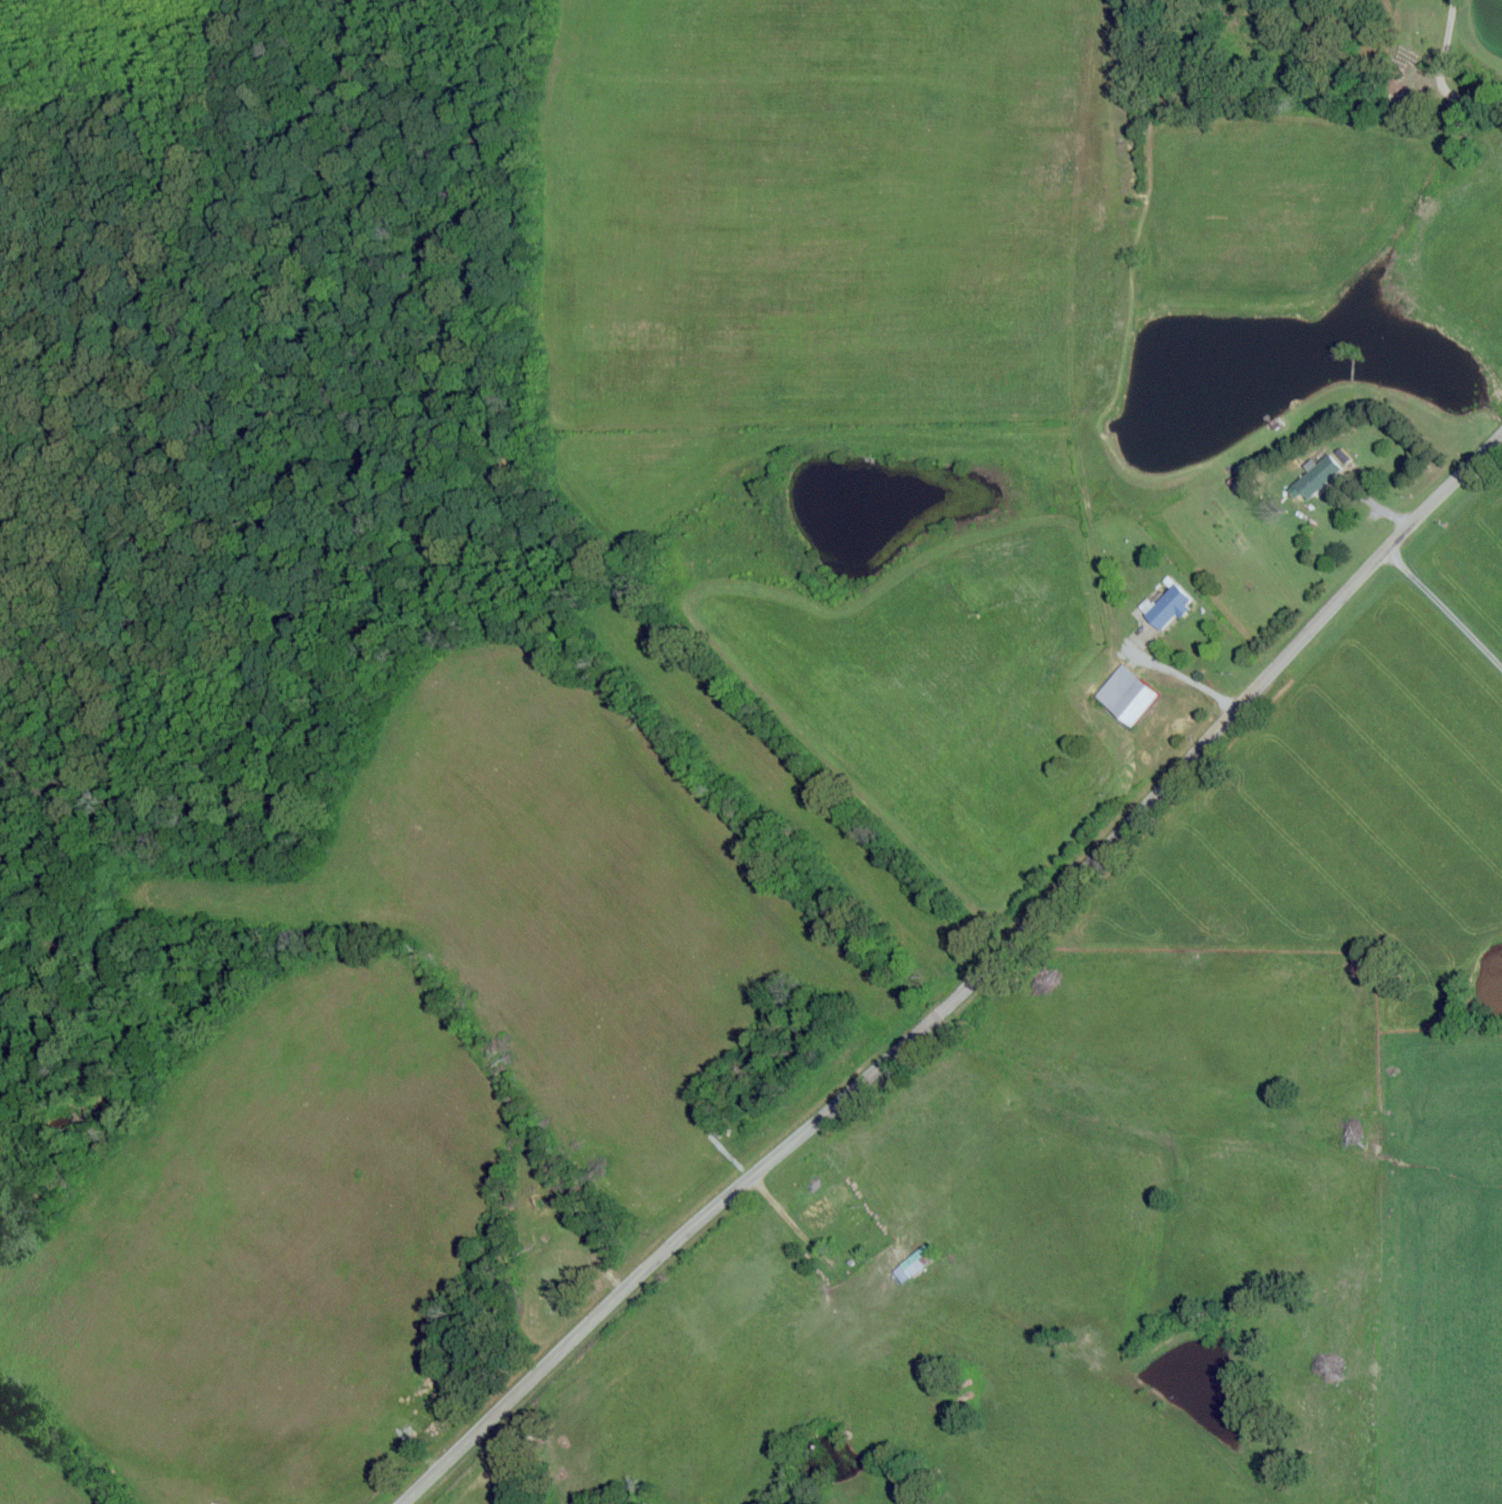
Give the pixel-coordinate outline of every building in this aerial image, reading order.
[(1342,470),(1329,455),(1314,469),(1313,469),(1295,486),(1309,501),(1342,470)] [(1177,615),(1179,617),(1193,603),(1175,585),(1143,616),(1160,632),(1177,615)] [(1093,698),(1131,729),(1159,696),(1121,664),(1093,698)] [(933,1260),(924,1247),(890,1269),(899,1283),(933,1260)]
